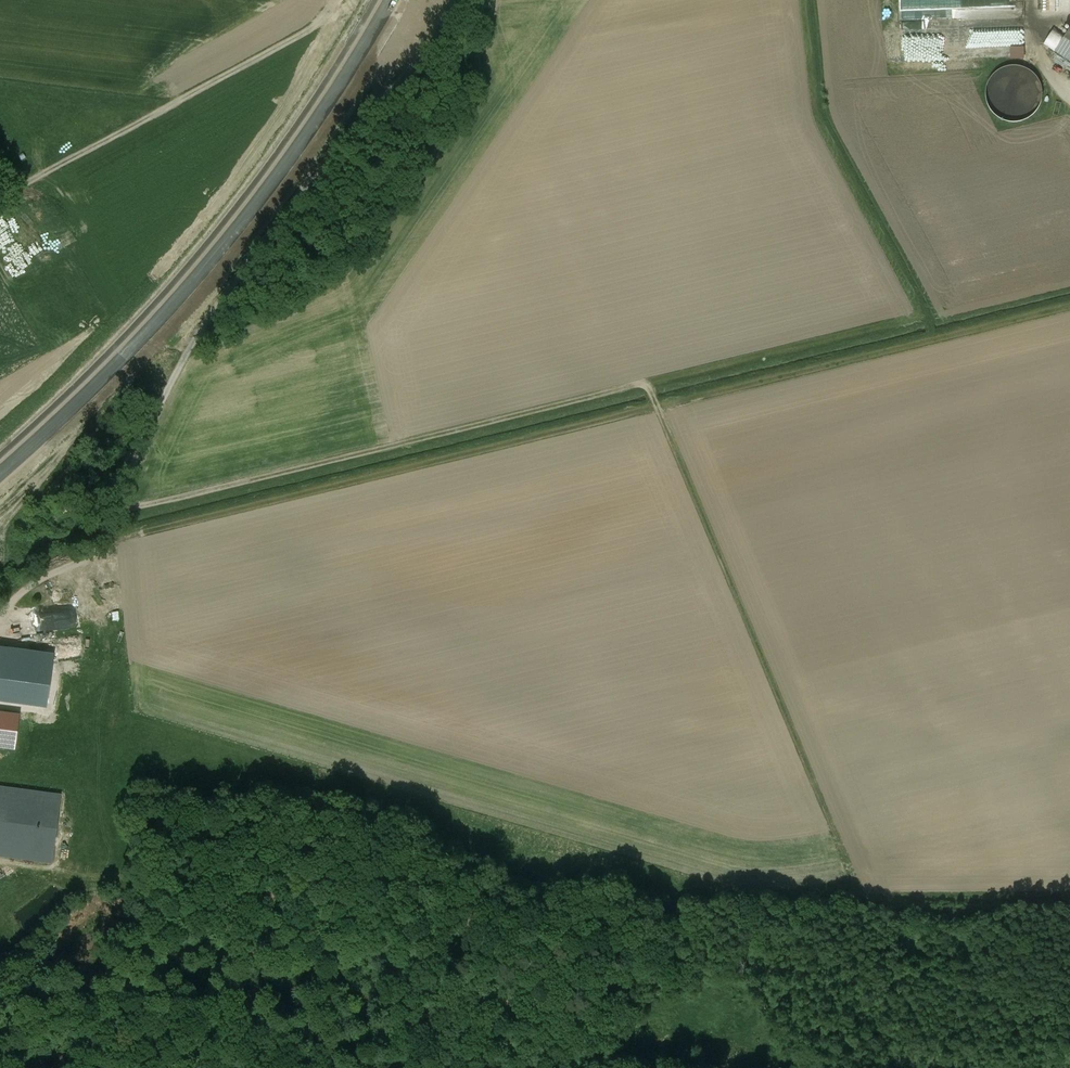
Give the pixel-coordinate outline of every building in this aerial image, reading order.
[(1016,37),(1015,19),(921,23),(922,41),(1016,37)] [(1055,51),(1069,61),(1069,27),(1055,51)] [(1042,83),(1037,74),(1030,68),(1021,64),(1011,64),(1001,67),(993,72),(988,80),(985,90),(985,100),(989,109),(995,116),(1004,121),(1013,123),(1023,121),(1032,117),(1038,110),(1043,102),(1044,92),(1042,83)] [(37,619),(38,626),(50,625),(49,618),(37,619)] [(74,637),(31,646),(34,663),(78,654),(74,637)] [(19,714),(0,711),(0,747),(14,749),(19,714)] [(0,787),(0,857),(51,864),(61,795),(0,787)]
